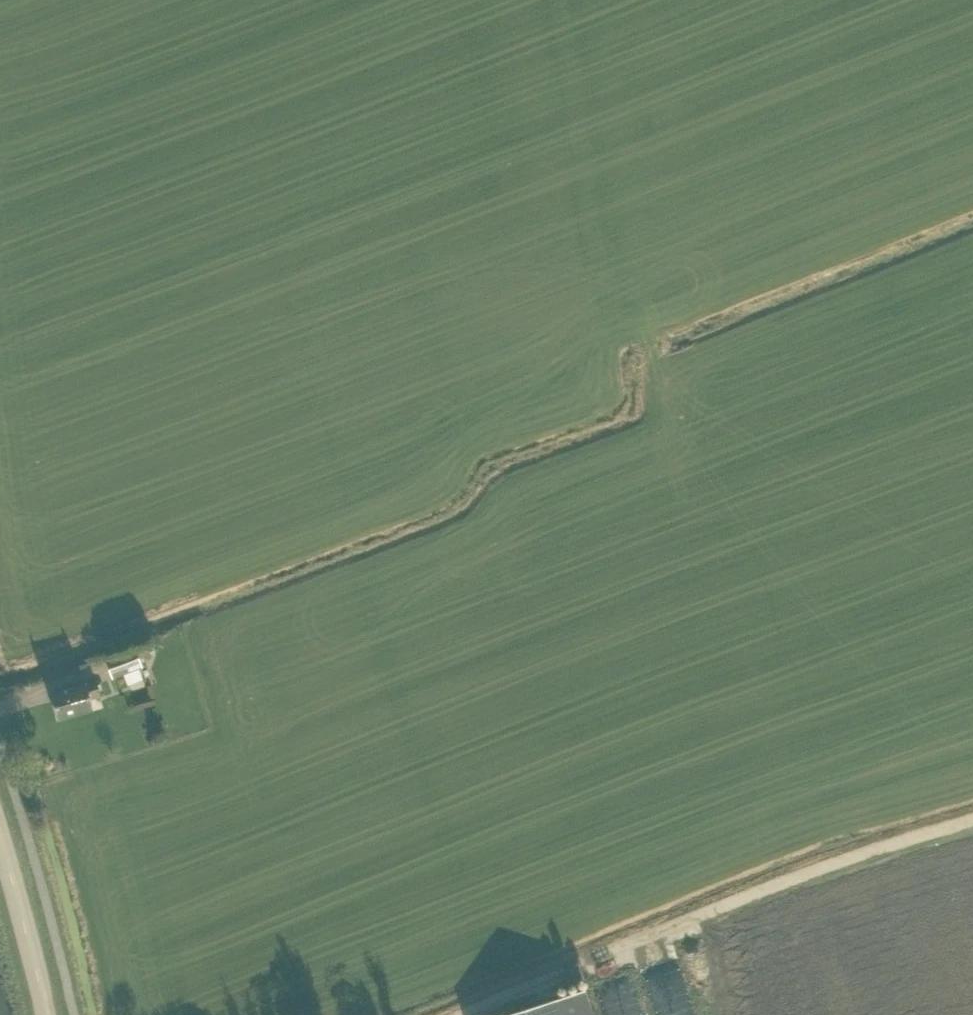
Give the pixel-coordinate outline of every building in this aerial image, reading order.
[(140,670),(133,648),(104,660),(112,680),(140,670)] [(50,695),(58,719),(91,710),(87,699),(100,696),(95,681),(50,695)] [(587,990),(506,1014),(595,1014),(587,990)]
